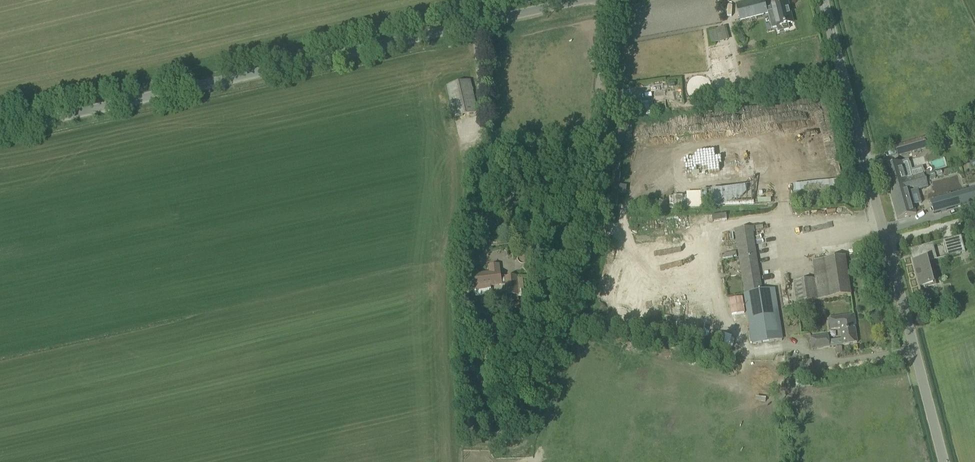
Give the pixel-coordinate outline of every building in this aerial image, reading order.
[(792,23),(787,3),(766,8),(764,0),(754,0),(736,5),(740,21),(768,13),(770,21),(775,19),(778,32),(789,29),(788,24),(792,23)] [(716,29),(719,42),(730,40),(726,26),(716,29)] [(446,85),(448,95),(453,116),(476,111),(469,80),(446,85)] [(634,115),(648,115),(648,103),(634,103),(634,115)] [(934,147),(931,136),(895,146),(898,156),(927,148),(927,149),(934,147)] [(937,142),(937,146),(940,149),(944,148),(946,145),(945,141),(942,139),(939,140),(937,142)] [(914,191),(928,187),(925,179),(924,174),(906,179),(901,162),(883,168),(897,220),(916,214),(909,189),(913,188),(914,191)] [(793,196),(836,193),(835,180),(792,183),(793,196)] [(930,201),(933,214),(960,207),(962,211),(974,208),(974,188),(930,201)] [(686,196),(668,195),(668,207),(686,208),(686,196)] [(734,230),(753,345),(782,340),(775,299),(773,289),(761,291),(752,232),(754,232),(753,227),(744,228),(734,230)] [(942,241),(947,257),(965,252),(961,236),(942,241)] [(916,257),(912,258),(919,288),(920,287),(930,285),(933,284),(927,262),(936,260),(932,243),(923,246),(914,248),(914,249),(916,257)] [(825,260),(830,299),(851,295),(845,257),(825,260)] [(472,276),(474,289),(474,288),(476,297),(492,295),(491,286),(499,285),(498,278),(501,277),(499,265),(488,266),(489,273),(472,276)] [(516,276),(505,277),(506,287),(507,296),(508,301),(513,301),(519,300),(518,295),(517,286),(516,276)] [(793,283),(795,292),(797,304),(817,300),(814,279),(793,283)] [(742,298),(729,300),(731,315),(744,313),(742,298)] [(842,340),(829,342),(828,336),(810,339),(811,350),(857,343),(854,326),(855,326),(854,315),(829,319),(831,329),(840,328),(842,340)] [(728,345),(730,337),(718,333),(716,342),(728,345)] [(474,366),(466,366),(466,373),(466,378),(474,377),(474,366)]
